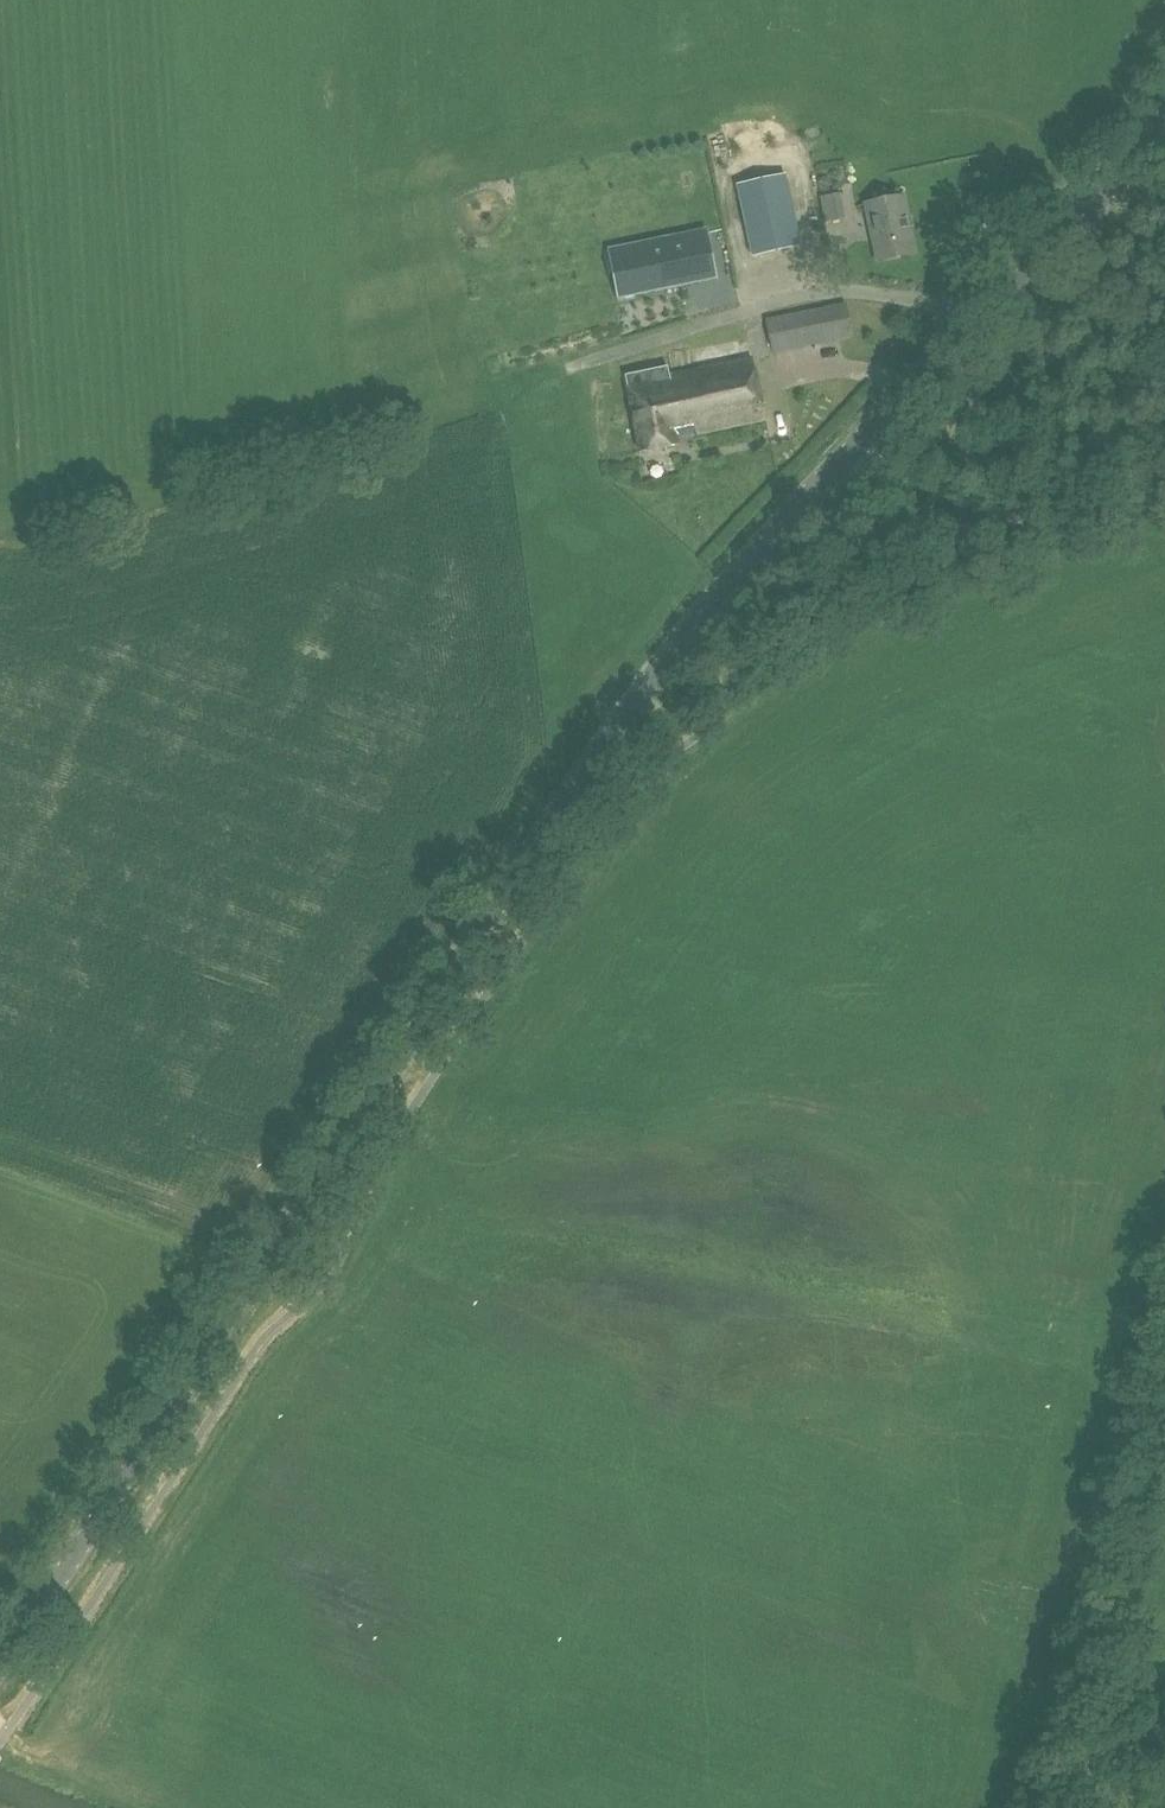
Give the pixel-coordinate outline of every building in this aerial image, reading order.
[(735,183),(751,256),(802,245),(786,173),(735,183)] [(904,197),(867,204),(878,262),(916,255),(904,197)] [(613,284),(596,287),(600,311),(669,300),(665,273),(696,268),(693,251),(659,256),(660,262),(611,270),(613,284)] [(852,337),(845,304),(766,320),(772,354),(852,337)] [(752,358),(671,374),(669,365),(624,374),(639,451),(676,444),(675,438),(764,420),(752,358)] [(987,461),(993,475),(1010,468),(1004,454),(987,461)]
